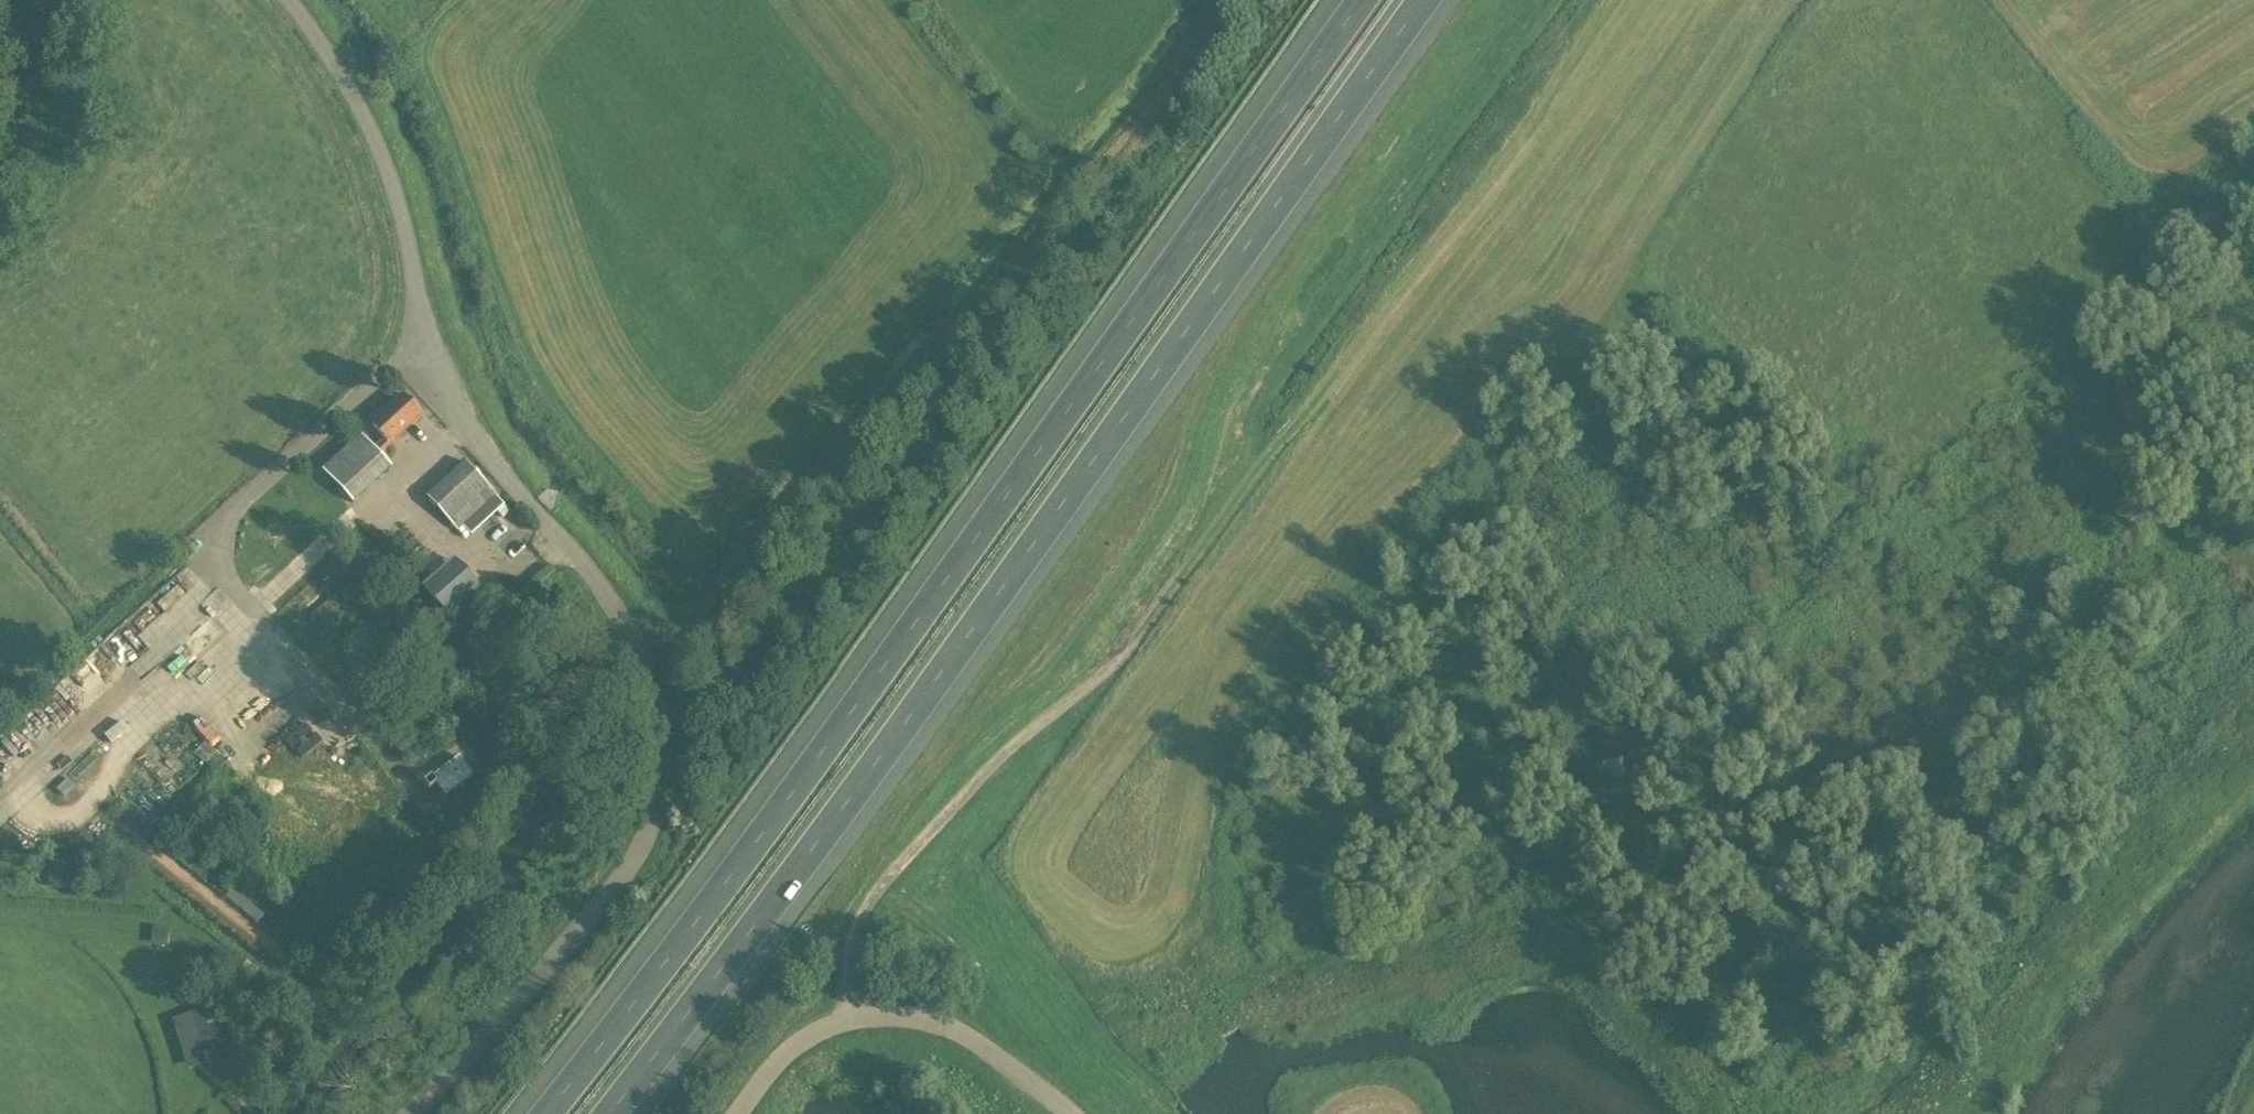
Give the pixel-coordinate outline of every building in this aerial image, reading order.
[(421,413),(403,394),(370,425),(384,439),(374,448),(361,434),(322,469),(352,503),(391,467),(381,456),(394,444),(391,440),(421,413)] [(462,525),(494,495),(495,495),(465,462),(426,498),(456,530),(462,525)] [(503,505),(494,495),(462,525),(471,535),(503,505)] [(425,567),(434,577),(451,561),(442,551),(425,567)] [(423,587),(448,614),(477,587),(452,560),(451,561),(434,577),(423,587)] [(299,753),(319,739),(305,720),(286,735),(299,753)] [(435,783),(444,796),(472,775),(458,756),(431,776),(430,776),(422,782),(427,789),(435,783)] [(189,1013),(205,1064),(231,1056),(220,1022),(207,1026),(201,1009),(189,1013)]
